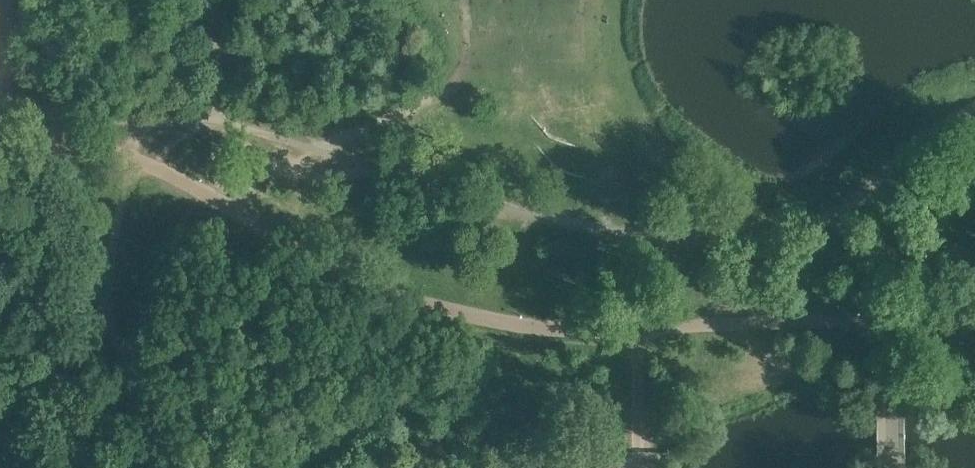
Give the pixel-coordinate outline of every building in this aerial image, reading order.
[(529,459),(518,467),(536,467),(529,459)]
